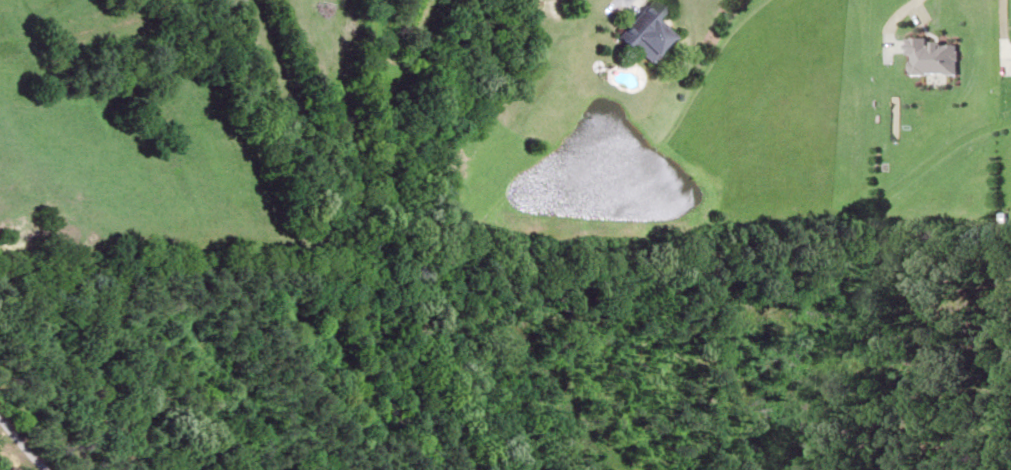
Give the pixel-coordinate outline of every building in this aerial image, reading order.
[(671,33),(653,19),(659,11),(647,2),(615,42),(623,49),(626,46),(648,63),(671,33)] [(956,40),(907,39),(906,73),(956,73),(956,40)]
